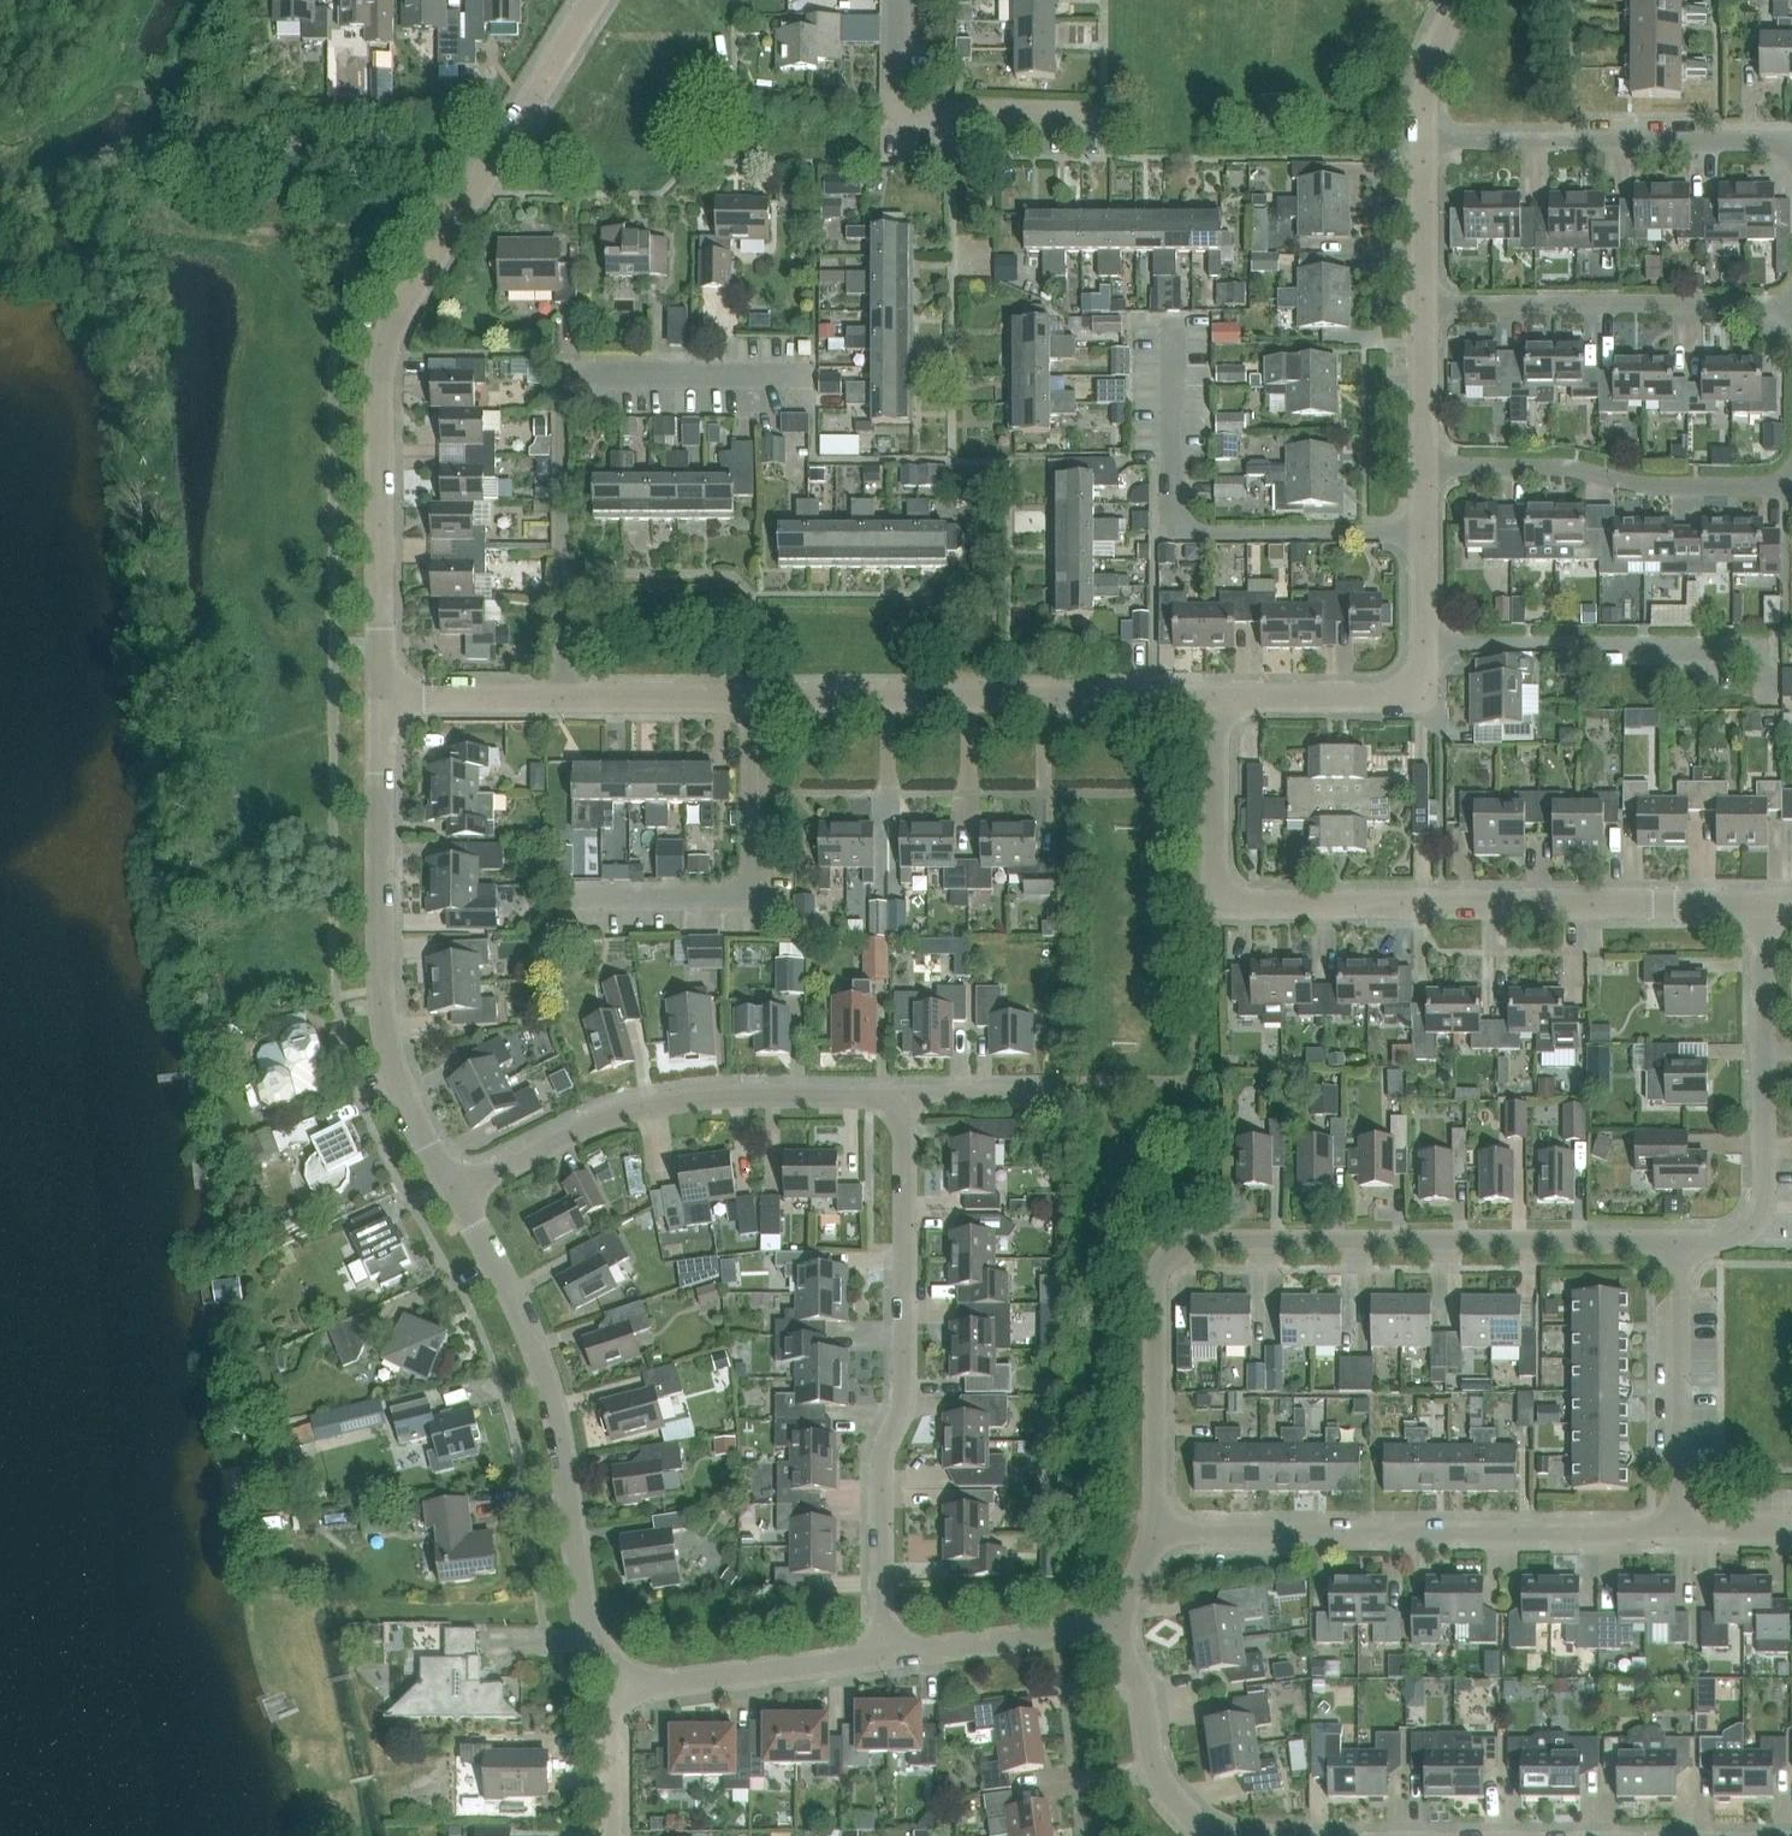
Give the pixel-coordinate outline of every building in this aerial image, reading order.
[(328,9),(314,9),(314,0),(275,0),(275,23),(303,23),(303,41),(328,41),(328,9)] [(393,1),(376,1),(376,0),(341,0),(341,30),(366,30),(366,44),(393,44),(393,1)] [(404,31),(437,31),(436,67),(459,66),(460,13),(443,13),(443,0),(404,0),(404,31)] [(520,0),(465,0),(465,13),(460,13),(459,66),(474,66),(474,59),(470,59),(470,43),(484,43),(484,24),(519,24),(520,0)] [(1016,23),(1055,23),(1055,0),(1016,0),(1016,23)] [(1632,15),(1706,15),(1706,6),(1686,6),(1686,7),(1680,7),(1680,0),(1632,0),(1632,15)] [(1706,15),(1632,15),(1631,42),(1680,41),(1680,23),(1686,23),(1686,24),(1706,24),(1706,15)] [(817,61),(840,61),(840,18),(809,18),(809,32),(778,33),(778,70),(817,70),(817,61)] [(1760,79),(1787,79),(1787,20),(1778,20),(1777,37),(1760,37),(1760,79)] [(1016,51),(1055,51),(1055,23),(1016,23),(1016,51)] [(956,40),(956,51),(972,51),(972,40),(956,40)] [(1680,41),(1631,42),(1632,68),(1706,68),(1706,60),(1686,60),(1686,62),(1680,62),(1680,41)] [(956,51),(956,61),(972,61),(972,51),(956,51)] [(1055,51),(1016,51),(1016,79),(1055,79),(1055,51)] [(1706,68),(1632,68),(1632,98),(1680,98),(1680,77),(1686,78),(1686,79),(1706,79),(1706,68)] [(372,87),(372,107),(393,107),(393,87),(372,87)] [(865,104),(877,104),(877,91),(865,91),(865,104)] [(1349,179),(1327,179),(1327,164),(1293,164),(1293,180),(1299,180),(1299,199),(1278,199),(1278,210),(1349,210),(1349,179)] [(862,176),(825,176),(825,197),(842,197),(862,197),(862,176)] [(781,185),(780,196),(794,197),(795,186),(781,185)] [(1647,241),(1647,230),(1662,230),(1662,186),(1634,186),(1634,202),(1620,202),(1620,210),(1620,241),(1647,241)] [(1706,201),(1690,201),(1689,186),(1662,186),(1662,230),(1677,230),(1677,241),(1705,241),(1706,201)] [(1747,186),(1719,186),(1719,201),(1706,201),(1705,241),(1746,241),(1747,186)] [(1774,202),(1774,186),(1747,186),(1746,241),(1746,244),(1775,244),(1775,241),(1790,240),(1790,202),(1774,202)] [(1268,194),(1254,194),(1254,205),(1268,205),(1268,194)] [(1535,210),(1520,210),(1520,195),(1492,196),(1493,240),(1508,240),(1508,250),(1535,250),(1535,210)] [(1562,250),(1562,240),(1580,240),(1580,195),(1549,195),(1549,210),(1535,210),(1535,250),(1562,250)] [(1620,210),(1605,210),(1605,195),(1580,195),(1580,240),(1592,240),(1592,250),(1620,249),(1620,241),(1620,210)] [(1478,250),(1477,240),(1493,240),(1492,196),(1465,196),(1465,210),(1450,211),(1450,250),(1478,250)] [(825,197),(822,197),(822,221),(842,220),(842,197),(825,197)] [(729,289),(730,256),(730,240),(768,241),(769,202),(734,202),(734,200),(718,200),(718,239),(701,239),(700,289),(729,289)] [(1349,210),(1278,210),(1278,218),(1299,218),(1299,238),(1349,238),(1349,210)] [(1026,252),(1043,252),(1043,278),(1054,278),(1054,212),(1026,212),(1026,252)] [(1054,278),(1065,278),(1065,252),(1082,252),(1082,212),(1054,212),(1054,278)] [(1082,252),(1098,252),(1098,278),(1109,278),(1110,212),(1082,212),(1082,252)] [(1109,278),(1121,278),(1121,252),(1138,252),(1138,212),(1110,212),(1109,278)] [(1138,252),(1154,252),(1154,278),(1164,278),(1165,212),(1138,212),(1138,252)] [(1164,278),(1176,278),(1176,252),(1192,252),(1192,212),(1165,212),(1164,278)] [(1209,278),(1221,278),(1221,212),(1192,212),(1192,252),(1209,252),(1209,278)] [(872,241),(872,259),(913,259),(913,229),(903,229),(903,215),(883,215),(883,229),(847,229),(847,241),(872,241)] [(1267,255),(1268,254),(1268,229),(1252,229),(1252,255),(1267,255)] [(626,236),(626,230),(602,230),(602,261),(606,261),(606,277),(667,277),(667,239),(651,239),(651,235),(626,236)] [(556,244),(501,244),(501,257),(490,267),(501,278),(501,291),(555,291),(555,304),(576,304),(576,265),(556,265),(556,244)] [(1267,255),(1252,255),(1253,273),(1267,273),(1267,255)] [(1018,257),(995,258),(995,283),(1018,283),(1018,257)] [(872,274),(847,274),(847,285),(913,285),(913,259),(872,259),(872,274)] [(1278,300),(1349,300),(1349,270),(1299,270),(1299,290),(1278,290),(1278,300)] [(821,285),(833,285),(833,274),(821,274),(821,285)] [(1706,292),(1705,277),(1690,277),(1691,293),(1706,292)] [(1164,278),(1164,297),(1165,297),(1166,312),(1181,312),(1181,278),(1176,278),(1164,278)] [(1067,280),(1054,280),(1054,296),(1067,296),(1067,280)] [(913,285),(847,285),(847,296),(872,296),(872,314),(913,315),(913,285)] [(1110,287),(1101,287),(1101,297),(1110,297),(1110,287)] [(1245,287),(1217,287),(1217,307),(1245,307),(1245,287)] [(1166,312),(1165,297),(1164,297),(1150,297),(1150,312),(1166,312)] [(1349,300),(1278,300),(1278,309),(1299,309),(1299,329),(1348,329),(1349,300)] [(1124,302),(1111,302),(1111,313),(1124,313),(1124,302)] [(1075,338),(1050,338),(1050,321),(1046,308),(1025,308),(1025,321),(1009,321),(1009,350),(1075,350),(1075,338)] [(691,347),(690,311),(671,311),(671,347),(691,347)] [(847,329),(847,342),(913,341),(913,315),(872,314),(872,329),(847,329)] [(1093,330),(1093,319),(1082,319),(1082,329),(1093,330)] [(1122,334),(1122,319),(1093,319),(1093,330),(1092,334),(1122,334)] [(834,341),(834,325),(820,325),(820,341),(834,341)] [(1241,345),(1241,325),(1213,326),(1213,345),(1241,345)] [(711,342),(711,328),(697,328),(697,342),(711,342)] [(847,342),(847,351),(872,351),(872,370),(913,370),(913,341),(847,342)] [(810,356),(810,343),(799,343),(798,356),(810,356)] [(1496,353),(1496,345),(1466,345),(1466,388),(1483,388),(1483,400),(1511,400),(1511,371),(1511,353),(1496,353)] [(1525,353),(1511,353),(1511,371),(1511,400),(1511,424),(1527,424),(1527,400),(1539,400),(1546,405),(1555,405),(1555,388),(1555,345),(1525,345),(1525,353)] [(1599,415),(1599,400),(1599,373),(1600,373),(1600,371),(1585,371),(1585,345),(1555,345),(1555,388),(1572,388),(1572,400),(1584,400),(1584,416),(1599,416),(1599,415)] [(1130,377),(1130,348),(1110,348),(1110,378),(1130,377)] [(1009,350),(1009,378),(1050,378),(1050,361),(1075,360),(1075,350),(1009,350)] [(1337,387),(1337,358),(1287,357),(1287,377),(1266,377),(1266,387),(1337,387)] [(1627,415),(1627,403),(1644,403),(1643,359),(1614,359),(1614,373),(1600,373),(1599,373),(1599,400),(1599,415),(1627,415)] [(1688,385),(1688,380),(1673,380),(1673,359),(1643,359),(1644,403),(1660,403),(1660,415),(1688,415),(1688,385)] [(1715,415),(1715,403),(1732,403),(1732,359),(1702,359),(1702,385),(1688,385),(1688,415),(1715,415)] [(1776,415),(1776,380),(1762,380),(1761,359),(1732,359),(1732,403),(1749,403),(1749,415),(1776,415)] [(458,406),(458,413),(474,413),(474,386),(486,386),(486,362),(456,362),(456,375),(432,375),(432,406),(442,406),(458,406)] [(1451,381),(1464,381),(1464,364),(1451,364),(1451,381)] [(1246,367),(1216,368),(1217,382),(1246,382),(1246,367)] [(847,384),(847,396),(913,396),(913,370),(872,370),(872,384),(847,384)] [(821,394),(841,394),(841,376),(821,376),(821,394)] [(1261,387),(1261,376),(1250,376),(1250,387),(1261,387)] [(1009,378),(1009,406),(1075,406),(1075,393),(1050,394),(1050,378),(1009,378)] [(1127,383),(1097,383),(1097,405),(1112,405),(1115,405),(1126,405),(1127,383)] [(1287,396),(1287,416),(1337,416),(1337,387),(1266,387),(1266,396),(1287,396)] [(913,396),(847,396),(847,407),(872,407),(872,424),(913,424),(913,396)] [(1112,405),(1112,426),(1126,426),(1126,422),(1126,405),(1115,405),(1112,405)] [(484,413),(474,413),(458,413),(458,406),(442,406),(442,444),(466,444),(466,458),(495,458),(495,433),(484,433),(484,413)] [(1050,416),(1075,416),(1075,406),(1009,406),(1009,433),(1050,433),(1050,416)] [(1245,435),(1245,415),(1216,415),(1216,435),(1245,435)] [(704,446),(703,418),(682,419),(683,447),(704,446)] [(638,438),(638,419),(622,420),(622,438),(638,438)] [(675,419),(655,419),(655,437),(675,437),(675,419)] [(548,438),(547,420),(534,420),(534,438),(537,438),(535,445),(530,449),(530,457),(552,457),(552,438),(548,438)] [(1765,451),(1783,451),(1783,425),(1765,425),(1765,451)] [(1083,449),(1112,450),(1112,434),(1084,433),(1083,449)] [(1238,436),(1216,436),(1216,460),(1230,460),(1238,460),(1238,436)] [(855,458),(855,438),(820,438),(820,458),(855,458)] [(787,465),(786,440),(761,441),(761,465),(787,465)] [(722,479),(705,479),(705,520),(734,520),(734,497),(753,497),(753,444),(732,444),(732,453),(722,453),(722,479)] [(1247,477),(1265,477),(1337,477),(1337,448),(1287,447),(1287,467),(1272,467),(1268,463),(1252,462),(1247,467),(1247,477)] [(611,454),(611,479),(594,479),(594,520),(622,520),(622,454),(611,454)] [(634,454),(622,454),(622,520),(649,520),(649,479),(634,479),(634,454)] [(667,454),(667,479),(649,479),(649,520),(677,520),(677,454),(667,454)] [(705,520),(705,479),(689,479),(689,454),(677,454),(677,520),(705,520)] [(498,501),(498,486),(495,481),(495,458),(466,458),(466,470),(442,470),(442,508),(458,508),(458,501),(474,501),(498,501)] [(1093,488),(1119,488),(1119,476),(1110,476),(1110,460),(1069,460),(1069,476),(1052,476),(1053,507),(1093,506),(1093,488)] [(904,488),(917,488),(917,466),(904,466),(904,488)] [(946,488),(946,466),(918,467),(918,489),(946,488)] [(881,483),(881,467),(864,467),(864,484),(881,483)] [(826,484),(826,470),(810,470),(810,484),(826,484)] [(1303,506),(1337,506),(1337,477),(1265,477),(1265,486),(1275,486),(1275,513),(1303,513),(1303,506)] [(1216,478),(1216,498),(1243,498),(1243,478),(1216,478)] [(551,489),(536,489),(536,499),(551,500),(551,489)] [(552,500),(534,500),(534,511),(552,511),(552,500)] [(458,501),(458,508),(442,508),(432,508),(432,539),(457,539),(457,553),(486,553),(486,528),(474,528),(474,501),(458,501)] [(797,502),(797,527),(780,527),(780,568),(807,568),(806,502),(797,502)] [(819,527),(819,502),(806,502),(807,568),(834,568),(835,527),(819,527)] [(852,502),(852,527),(835,527),(834,568),(862,568),(862,502),(852,502)] [(874,527),(874,502),(862,502),(862,568),(890,568),(890,527),(874,527)] [(907,502),(907,527),(890,527),(890,568),(918,568),(918,502),(907,502)] [(947,527),(930,527),(930,502),(918,502),(918,568),(947,568),(947,552),(961,552),(961,528),(947,528),(947,527)] [(1053,507),(1053,534),(1119,534),(1119,521),(1093,521),(1093,506),(1053,507)] [(1512,561),(1511,532),(1497,532),(1497,506),(1467,506),(1467,549),(1484,549),(1484,561),(1512,561)] [(1556,549),(1556,506),(1526,506),(1526,532),(1511,532),(1512,561),(1539,561),(1539,549),(1556,549)] [(1600,561),(1600,546),(1600,532),(1585,532),(1585,506),(1556,506),(1556,549),(1572,549),(1572,561),(1600,561)] [(1148,512),(1133,512),(1133,532),(1148,532),(1148,512)] [(1600,546),(1600,561),(1600,576),(1628,576),(1628,564),(1644,564),(1644,521),(1615,521),(1615,532),(1600,532),(1600,546)] [(1674,521),(1644,521),(1644,564),(1661,564),(1661,576),(1688,576),(1688,530),(1674,530),(1674,521)] [(1703,530),(1688,530),(1688,576),(1716,576),(1716,564),(1733,564),(1733,521),(1703,521),(1703,530)] [(1777,532),(1762,532),(1762,521),(1733,521),(1733,564),(1733,576),(1777,576),(1777,532)] [(1053,534),(1053,562),(1093,561),(1093,544),(1119,543),(1119,534),(1053,534)] [(1307,565),(1307,544),(1291,544),(1291,565),(1307,565)] [(1176,566),(1176,545),(1157,545),(1157,566),(1176,566)] [(1150,561),(1150,546),(1139,546),(1139,561),(1150,561)] [(1355,553),(1345,547),(1340,556),(1349,562),(1355,553)] [(458,596),(458,603),(474,603),(474,576),(486,576),(486,553),(457,553),(457,565),(432,565),(432,596),(442,596),(458,596)] [(496,553),(496,563),(509,563),(509,553),(496,553)] [(1119,577),(1093,577),(1093,561),(1053,562),(1053,590),(1119,589),(1119,577)] [(1292,606),(1276,606),(1275,581),(1248,582),(1248,594),(1248,623),(1263,623),(1263,649),(1292,649),(1292,606)] [(1381,605),(1381,596),(1364,596),(1364,584),(1336,584),(1336,594),(1337,594),(1337,623),(1351,623),(1351,639),(1381,639),(1381,625),(1381,605)] [(1093,616),(1093,599),(1119,599),(1119,589),(1053,590),(1053,616),(1093,616)] [(1204,606),(1187,606),(1187,594),(1159,594),(1159,623),(1174,623),(1174,649),(1204,649),(1204,606)] [(1234,649),(1234,623),(1248,623),(1248,594),(1220,594),(1220,606),(1204,606),(1204,649),(1234,649)] [(1336,594),(1309,594),(1309,606),(1292,606),(1292,649),(1322,649),(1322,623),(1337,623),(1337,594),(1336,594)] [(474,603),(458,603),(458,596),(442,596),(442,634),(466,634),(466,648),(496,648),(496,623),(484,623),(484,603),(474,603)] [(1766,624),(1782,624),(1782,598),(1766,598),(1766,624)] [(1509,624),(1509,599),(1497,599),(1496,624),(1509,624)] [(1512,626),(1525,626),(1525,600),(1512,600),(1512,626)] [(1381,605),(1381,625),(1391,625),(1391,605),(1381,605)] [(1582,607),(1582,626),(1597,626),(1597,606),(1582,607)] [(1653,607),(1653,627),(1688,626),(1688,607),(1653,607)] [(1688,607),(1688,626),(1699,627),(1699,607),(1698,607),(1688,607)] [(1620,624),(1620,609),(1602,609),(1602,624),(1620,624)] [(1150,613),(1132,613),(1132,643),(1150,643),(1150,613)] [(510,646),(509,631),(496,631),(497,646),(510,646)] [(1521,688),(1533,688),(1533,662),(1502,662),(1502,677),(1471,677),(1471,702),(1522,702),(1521,688)] [(1782,670),(1782,684),(1791,684),(1791,670),(1782,670)] [(1791,699),(1791,684),(1782,684),(1782,699),(1791,699)] [(1533,742),(1533,716),(1521,716),(1522,702),(1471,702),(1471,727),(1502,727),(1502,742),(1533,742)] [(1640,729),(1640,712),(1626,712),(1626,729),(1640,729)] [(1791,714),(1783,714),(1783,729),(1791,728),(1791,718),(1791,714)] [(1761,733),(1761,715),(1745,715),(1745,733),(1761,733)] [(1578,730),(1560,730),(1560,745),(1577,745),(1578,730)] [(428,768),(427,794),(478,795),(478,779),(489,779),(489,768),(499,768),(499,751),(459,750),(459,768),(428,768)] [(1287,801),(1338,801),(1338,750),(1310,750),(1310,780),(1287,780),(1287,801)] [(1338,750),(1338,801),(1389,800),(1389,780),(1366,780),(1366,750),(1338,750)] [(574,804),(591,804),(591,829),(603,829),(602,763),(574,763),(574,804)] [(603,829),(613,829),(613,804),(629,804),(629,763),(602,763),(603,829)] [(629,804),(646,804),(646,829),(657,829),(657,763),(629,763),(629,804)] [(657,829),(668,829),(668,804),(684,804),(685,763),(657,763),(657,829)] [(701,804),(701,830),(713,830),(713,803),(730,803),(730,774),(713,774),(713,763),(685,763),(684,804),(701,804)] [(1248,767),(1248,801),(1263,801),(1263,767),(1248,767)] [(1413,767),(1413,800),(1428,800),(1429,767),(1413,767)] [(1623,769),(1623,783),(1623,811),(1637,811),(1637,847),(1662,847),(1662,801),(1648,801),(1648,783),(1633,783),(1633,768),(1623,769)] [(1693,768),(1693,783),(1677,783),(1677,801),(1662,801),(1662,847),(1687,847),(1687,811),(1703,811),(1703,783),(1704,783),(1704,768),(1693,768)] [(547,779),(533,778),(532,792),(547,792),(547,779)] [(1727,783),(1704,783),(1703,783),(1703,811),(1717,811),(1717,847),(1741,847),(1741,801),(1727,801),(1727,783)] [(1741,801),(1741,847),(1767,847),(1767,811),(1781,811),(1781,783),(1756,783),(1756,801),(1741,801)] [(1782,791),(1781,821),(1791,821),(1791,791),(1782,791)] [(478,811),(478,795),(427,794),(427,822),(448,822),(448,837),(494,837),(494,811),(478,811)] [(1499,806),(1485,806),(1485,794),(1460,794),(1460,825),(1474,825),(1474,856),(1499,856),(1499,806)] [(1525,825),(1539,825),(1539,794),(1514,794),(1514,806),(1499,806),(1499,856),(1525,856),(1525,825)] [(1578,805),(1563,805),(1563,794),(1539,794),(1539,825),(1553,825),(1553,856),(1578,856),(1578,805)] [(1603,825),(1618,825),(1618,794),(1592,794),(1592,805),(1578,805),(1578,856),(1603,856),(1603,825)] [(1389,800),(1338,801),(1338,852),(1366,853),(1366,823),(1389,823),(1389,800)] [(1413,800),(1413,836),(1436,836),(1436,802),(1428,802),(1428,800),(1413,800)] [(1263,801),(1248,801),(1248,835),(1263,835),(1263,823),(1263,801)] [(1338,852),(1338,801),(1287,801),(1263,801),(1263,823),(1310,823),(1310,852),(1338,852)] [(874,825),(846,826),(846,869),(864,868),(864,885),(874,885),(874,825)] [(927,868),(927,825),(901,825),(901,885),(912,885),(912,868),(927,868)] [(955,825),(927,825),(927,868),(944,868),(944,891),(967,891),(967,862),(955,862),(955,825)] [(967,862),(967,891),(968,891),(992,891),(992,868),(1008,868),(1008,825),(982,825),(982,862),(967,862)] [(1025,877),(1025,891),(1035,891),(1035,897),(1050,897),(1050,864),(1036,864),(1036,825),(1008,825),(1008,868),(1008,877),(1025,877)] [(846,869),(846,826),(820,826),(820,892),(831,891),(831,869),(846,869)] [(657,880),(684,880),(684,842),(658,842),(657,880)] [(427,860),(427,887),(477,887),(478,871),(504,871),(504,845),(459,845),(459,860),(427,860)] [(555,848),(555,877),(573,877),(572,848),(555,848)] [(710,857),(688,856),(688,875),(709,876),(710,857)] [(644,866),(630,866),(630,880),(644,881),(644,866)] [(496,887),(477,887),(427,887),(427,914),(459,914),(459,930),(496,930),(496,887)] [(812,922),(812,898),(795,898),(795,922),(812,922)] [(906,903),(889,903),(889,934),(906,934),(906,903)] [(886,904),(869,904),(869,938),(886,938),(886,904)] [(1058,923),(1042,923),(1042,938),(1058,939),(1058,923)] [(723,971),(723,938),(689,938),(690,971),(723,971)] [(427,959),(429,987),(479,984),(478,967),(490,966),(488,941),(458,942),(459,957),(427,959)] [(864,981),(890,981),(889,941),(863,941),(864,981)] [(955,941),(955,978),(971,978),(971,941),(955,941)] [(1706,1016),(1706,974),(1679,973),(1679,959),(1645,958),(1645,985),(1667,985),(1667,1016),(1706,1016)] [(786,960),(786,995),(803,995),(803,960),(786,960)] [(1368,1005),(1368,962),(1338,962),(1339,986),(1324,986),(1324,1017),(1352,1017),(1351,1005),(1368,1005)] [(1398,962),(1368,962),(1368,1005),(1385,1005),(1385,1017),(1396,1017),(1396,1020),(1399,1024),(1407,1031),(1413,1031),(1413,1023),(1413,1022),(1411,1022),(1411,969),(1398,969),(1398,962)] [(1264,1024),(1282,1024),(1282,1005),(1282,963),(1252,963),(1252,967),(1232,967),(1232,1003),(1239,1003),(1239,1017),(1264,1017),(1264,1024)] [(1311,963),(1282,963),(1282,1005),(1298,1005),(1298,1017),(1324,1017),(1324,986),(1311,986),(1311,963)] [(585,1022),(587,1030),(599,1070),(589,1073),(590,1074),(613,1068),(613,1070),(617,1068),(617,1066),(634,1061),(624,1025),(641,1020),(629,979),(603,986),(612,1015),(585,1022)] [(480,999),(479,984),(429,987),(431,1014),(462,1012),(463,1027),(498,1024),(497,998),(480,999)] [(853,984),(854,999),(835,1000),(835,1055),(873,1055),(873,984),(853,984)] [(949,1033),(952,1030),(953,1029),(953,1022),(966,1022),(966,988),(938,988),(938,1007),(919,1006),(919,994),(895,994),(895,1033),(904,1033),(904,1055),(924,1055),(924,1056),(928,1056),(928,1055),(949,1055),(949,1033)] [(991,1055),(1031,1055),(1031,1018),(1001,1018),(1001,988),(977,988),(976,1028),(991,1028),(991,1055)] [(683,992),(684,1003),(668,1004),(672,1059),(713,1056),(709,990),(683,992)] [(1427,1022),(1413,1023),(1413,1031),(1413,1061),(1437,1061),(1437,1034),(1454,1034),(1454,1030),(1454,991),(1427,991),(1427,1022)] [(1495,1050),(1495,1030),(1495,1022),(1481,1022),(1481,991),(1454,991),(1454,1030),(1454,1034),(1471,1034),(1471,1050),(1495,1050)] [(1535,1034),(1535,1030),(1535,991),(1510,991),(1510,1022),(1495,1022),(1495,1030),(1495,1050),(1519,1050),(1519,1034),(1535,1034)] [(1555,1050),(1578,1050),(1578,1022),(1563,1022),(1563,991),(1535,991),(1535,1030),(1535,1034),(1537,1034),(1537,1054),(1555,1054),(1555,1050)] [(789,1055),(789,1010),(757,1010),(734,1010),(734,1038),(757,1038),(757,1053),(747,1053),(747,1054),(757,1054),(757,1055),(789,1055)] [(289,1070),(290,1070),(317,1064),(322,1055),(317,1034),(308,1029),(305,1018),(301,1015),(287,1019),(285,1023),(288,1034),(282,1043),(262,1049),(257,1057),(262,1076),(289,1070)] [(1611,1042),(1611,1027),(1592,1027),(1592,1042),(1611,1042)] [(460,1105),(505,1083),(498,1068),(513,1061),(501,1038),(470,1053),(476,1067),(448,1081),(460,1105)] [(1706,1104),(1706,1061),(1679,1061),(1679,1046),(1645,1046),(1645,1073),(1648,1073),(1648,1102),(1667,1102),(1667,1104),(1706,1104)] [(1393,1067),(1412,1067),(1412,1047),(1393,1047),(1393,1067)] [(1588,1049),(1588,1069),(1611,1069),(1611,1049),(1588,1049)] [(1345,1067),(1345,1054),(1328,1055),(1328,1067),(1345,1067)] [(245,1089),(250,1109),(262,1106),(263,1106),(271,1111),(292,1106),(297,1097),(317,1092),(322,1084),(317,1064),(290,1071),(289,1071),(289,1070),(263,1077),(257,1086),(245,1089)] [(1388,1081),(1403,1081),(1403,1072),(1388,1072),(1388,1081)] [(1554,1099),(1554,1079),(1537,1079),(1538,1100),(1554,1099)] [(573,1089),(569,1080),(555,1087),(560,1095),(573,1089)] [(513,1097),(505,1083),(460,1105),(473,1130),(501,1115),(508,1129),(543,1111),(532,1087),(513,1097)] [(1423,1087),(1409,1087),(1409,1101),(1423,1101),(1423,1087)] [(1338,1116),(1338,1088),(1312,1088),(1312,1116),(1338,1116)] [(1456,1101),(1468,1102),(1469,1090),(1456,1090),(1456,1101)] [(1527,1105),(1507,1105),(1506,1139),(1527,1139),(1527,1105)] [(1585,1106),(1564,1107),(1564,1141),(1585,1141),(1585,1106)] [(1360,1177),(1360,1187),(1392,1187),(1392,1153),(1407,1153),(1407,1118),(1391,1118),(1391,1140),(1360,1140),(1360,1152),(1348,1152),(1348,1177),(1360,1177)] [(360,1159),(344,1126),(322,1137),(314,1120),(273,1135),(280,1154),(312,1142),(318,1155),(312,1158),(305,1168),(305,1180),(310,1190),(320,1197),(331,1198),(342,1193),(348,1183),(349,1171),(347,1167),(363,1159),(362,1158),(360,1159)] [(1238,1140),(1238,1187),(1271,1187),(1271,1153),(1285,1153),(1285,1121),(1270,1121),(1270,1140),(1238,1140)] [(1331,1140),(1299,1140),(1299,1187),(1332,1187),(1332,1153),(1346,1153),(1346,1121),(1331,1121),(1331,1140)] [(1016,1141),(1016,1123),(970,1123),(970,1141),(950,1141),(950,1169),(995,1169),(994,1141),(1016,1141)] [(1420,1154),(1420,1201),(1453,1201),(1453,1167),(1467,1167),(1467,1130),(1452,1130),(1452,1154),(1420,1154)] [(1706,1190),(1706,1154),(1677,1154),(1677,1133),(1636,1134),(1636,1172),(1655,1172),(1656,1190),(1706,1190)] [(1614,1141),(1599,1135),(1591,1157),(1606,1163),(1614,1141)] [(1513,1154),(1481,1154),(1480,1201),(1513,1201),(1513,1154)] [(1540,1154),(1540,1201),(1573,1201),(1573,1154),(1540,1154)] [(710,1201),(736,1197),(730,1155),(704,1158),(710,1201)] [(812,1198),(812,1155),(785,1155),(785,1198),(812,1198)] [(812,1155),(812,1198),(837,1198),(837,1214),(862,1214),(862,1187),(838,1187),(838,1155),(812,1155)] [(710,1201),(704,1158),(678,1162),(682,1192),(663,1195),(662,1189),(661,1189),(662,1192),(665,1218),(670,1234),(687,1231),(687,1228),(713,1225),(710,1201)] [(615,1177),(606,1160),(591,1168),(600,1184),(615,1177)] [(965,1196),(965,1211),(1001,1211),(1001,1195),(995,1196),(995,1169),(950,1169),(950,1196),(965,1196)] [(528,1222),(544,1251),(586,1229),(579,1215),(589,1210),(590,1213),(605,1206),(588,1174),(563,1187),(569,1200),(528,1222)] [(655,1219),(665,1218),(662,1192),(650,1194),(653,1207),(655,1219)] [(761,1237),(780,1237),(780,1198),(761,1198),(761,1237)] [(741,1236),(758,1234),(754,1200),(737,1202),(741,1236)] [(1026,1213),(1026,1201),(1010,1202),(1011,1213),(1026,1213)] [(351,1239),(362,1262),(348,1268),(357,1287),(370,1281),(379,1277),(383,1286),(381,1287),(382,1288),(409,1276),(408,1274),(406,1276),(401,1267),(410,1263),(391,1221),(386,1223),(380,1211),(381,1211),(380,1209),(351,1223),(352,1224),(353,1224),(358,1236),(351,1239)] [(1041,1216),(1041,1227),(1055,1227),(1055,1216),(1041,1216)] [(950,1232),(951,1261),(995,1261),(995,1239),(1010,1239),(1017,1229),(1001,1217),(965,1217),(965,1232),(950,1232)] [(629,1259),(614,1230),(580,1248),(588,1263),(558,1278),(575,1310),(616,1289),(607,1271),(629,1259)] [(797,1279),(797,1296),(847,1295),(847,1268),(815,1268),(815,1253),(776,1253),(776,1268),(785,1268),(785,1279),(797,1279)] [(699,1260),(702,1282),(719,1276),(717,1258),(699,1260)] [(1009,1306),(1009,1275),(995,1275),(995,1261),(951,1261),(951,1288),(971,1288),(971,1306),(1009,1306)] [(239,1279),(213,1284),(216,1305),(243,1301),(239,1279)] [(720,1302),(715,1285),(696,1291),(701,1308),(720,1302)] [(1617,1315),(1627,1315),(1627,1294),(1573,1294),(1573,1328),(1617,1328),(1617,1315)] [(775,1322),(775,1337),(815,1337),(815,1322),(847,1322),(847,1295),(797,1296),(797,1311),(785,1311),(785,1322),(775,1322)] [(1057,1305),(1058,1305),(1058,1297),(1041,1297),(1041,1305),(1044,1305),(1057,1305)] [(1192,1347),(1221,1347),(1221,1297),(1191,1297),(1191,1333),(1177,1333),(1177,1371),(1192,1371),(1192,1347)] [(1221,1297),(1221,1347),(1251,1347),(1251,1298),(1221,1297)] [(1281,1347),(1311,1347),(1311,1298),(1281,1298),(1281,1347)] [(1311,1298),(1311,1347),(1341,1347),(1341,1298),(1311,1298)] [(1371,1347),(1401,1347),(1401,1298),(1371,1298),(1371,1347)] [(1431,1298),(1401,1298),(1401,1347),(1430,1347),(1430,1369),(1446,1369),(1446,1334),(1431,1334),(1431,1298)] [(1461,1347),(1491,1348),(1491,1298),(1461,1298),(1461,1334),(1446,1334),(1446,1369),(1461,1369),(1461,1347)] [(1491,1298),(1491,1348),(1519,1348),(1519,1378),(1536,1378),(1536,1334),(1521,1334),(1521,1298),(1491,1298)] [(1558,1316),(1558,1301),(1546,1301),(1546,1316),(1558,1316)] [(642,1302),(610,1313),(615,1330),(583,1340),(594,1372),(640,1357),(633,1336),(651,1330),(642,1302)] [(951,1324),(951,1352),(995,1351),(995,1336),(1005,1336),(1009,1331),(1009,1306),(971,1306),(965,1306),(965,1324),(951,1324)] [(439,1333),(405,1317),(393,1342),(384,1359),(402,1368),(402,1369),(427,1381),(443,1348),(443,1347),(446,1342),(444,1336),(439,1334),(439,1333)] [(364,1348),(352,1320),(328,1330),(343,1368),(357,1363),(364,1348)] [(1617,1328),(1573,1328),(1573,1361),(1627,1361),(1627,1339),(1617,1339),(1617,1328)] [(1041,1332),(1041,1351),(1057,1351),(1057,1332),(1041,1332)] [(775,1337),(775,1363),(797,1363),(797,1380),(847,1380),(847,1352),(815,1352),(815,1337),(775,1337)] [(731,1368),(726,1351),(710,1355),(716,1373),(731,1368)] [(995,1367),(995,1351),(951,1352),(951,1379),(966,1379),(965,1394),(1012,1394),(1012,1367),(995,1367)] [(1356,1392),(1356,1359),(1339,1359),(1339,1392),(1356,1392)] [(1356,1359),(1356,1392),(1373,1393),(1373,1359),(1356,1359)] [(1627,1361),(1573,1361),(1573,1392),(1617,1392),(1617,1380),(1627,1380),(1627,1361)] [(736,1365),(736,1379),(747,1379),(747,1365),(736,1365)] [(602,1404),(612,1441),(664,1428),(656,1401),(683,1394),(675,1366),(643,1375),(648,1392),(602,1404)] [(1265,1368),(1248,1368),(1248,1392),(1265,1392),(1265,1368)] [(1285,1393),(1285,1372),(1266,1372),(1266,1393),(1285,1393)] [(847,1380),(797,1380),(797,1396),(775,1396),(775,1421),(776,1421),(815,1421),(815,1406),(847,1406),(847,1380)] [(1492,1381),(1461,1381),(1461,1393),(1492,1393),(1492,1381)] [(1043,1382),(1043,1397),(1058,1397),(1058,1382),(1043,1382)] [(1084,1398),(1084,1385),(1071,1385),(1071,1398),(1084,1398)] [(1617,1392),(1573,1392),(1573,1425),(1627,1424),(1627,1404),(1617,1404),(1617,1392)] [(1240,1393),(1228,1393),(1228,1415),(1241,1415),(1240,1393)] [(1520,1394),(1520,1424),(1534,1423),(1534,1395),(1520,1394)] [(964,1397),(965,1415),(943,1415),(944,1443),(988,1443),(988,1429),(1003,1429),(1007,1423),(1007,1397),(964,1397)] [(1212,1397),(1198,1397),(1199,1409),(1212,1408),(1212,1397)] [(1058,1399),(1046,1399),(1045,1414),(1057,1414),(1058,1399)] [(448,1469),(452,1467),(451,1462),(478,1454),(473,1433),(478,1432),(472,1408),(471,1409),(471,1410),(434,1420),(429,1400),(391,1410),(400,1446),(433,1438),(437,1453),(433,1457),(432,1461),(434,1466),(438,1469),(443,1470),(448,1469)] [(363,1433),(356,1407),(310,1419),(312,1424),(316,1440),(317,1445),(363,1433)] [(1560,1425),(1560,1408),(1538,1408),(1538,1425),(1560,1425)] [(1306,1420),(1306,1410),(1295,1410),(1295,1420),(1306,1420)] [(776,1421),(776,1449),(791,1449),(791,1465),(835,1465),(835,1436),(815,1436),(815,1421),(776,1421)] [(752,1432),(752,1422),(742,1422),(742,1432),(752,1432)] [(316,1440),(312,1424),(290,1430),(294,1446),(316,1440)] [(1627,1424),(1573,1425),(1573,1458),(1617,1457),(1617,1445),(1627,1445),(1627,1424)] [(1219,1446),(1195,1446),(1195,1492),(1228,1492),(1228,1430),(1216,1430),(1216,1440),(1219,1440),(1219,1446)] [(1261,1446),(1237,1446),(1237,1440),(1241,1440),(1241,1430),(1228,1430),(1228,1492),(1261,1492),(1261,1446)] [(1281,1430),(1281,1440),(1285,1440),(1285,1446),(1261,1446),(1261,1492),(1294,1492),(1294,1430),(1281,1430)] [(1326,1446),(1303,1446),(1303,1440),(1306,1440),(1306,1430),(1294,1430),(1294,1492),(1326,1492),(1326,1446)] [(1339,1430),(1326,1430),(1326,1446),(1326,1492),(1360,1492),(1360,1446),(1339,1446),(1339,1430)] [(1405,1430),(1405,1440),(1408,1440),(1408,1446),(1384,1446),(1384,1492),(1417,1492),(1417,1430),(1405,1430)] [(1426,1446),(1426,1440),(1430,1440),(1430,1430),(1417,1430),(1417,1492),(1450,1493),(1450,1446),(1426,1446)] [(1470,1430),(1470,1440),(1474,1440),(1474,1446),(1450,1446),(1450,1493),(1483,1493),(1483,1430),(1470,1430)] [(1483,1430),(1483,1493),(1516,1493),(1516,1446),(1492,1446),(1492,1440),(1496,1440),(1495,1430),(1483,1430)] [(737,1456),(736,1437),(714,1438),(715,1457),(737,1456)] [(613,1469),(618,1503),(622,1502),(623,1506),(642,1503),(641,1499),(665,1496),(662,1473),(683,1471),(679,1443),(640,1448),(640,1449),(646,1449),(648,1464),(613,1469)] [(944,1470),(959,1470),(959,1488),(1008,1488),(1008,1459),(1005,1456),(989,1456),(988,1443),(944,1443),(944,1470)] [(1627,1491),(1627,1469),(1617,1469),(1617,1457),(1573,1458),(1573,1491),(1627,1491)] [(1548,1459),(1538,1459),(1538,1475),(1548,1475),(1548,1459)] [(791,1491),(777,1491),(777,1505),(821,1506),(821,1491),(835,1491),(835,1465),(791,1465),(791,1491)] [(944,1507),(944,1534),(988,1534),(988,1507),(994,1507),(994,1492),(959,1492),(959,1507),(944,1507)] [(470,1524),(467,1500),(424,1505),(427,1529),(436,1528),(437,1540),(436,1540),(441,1585),(476,1581),(475,1576),(496,1574),(491,1533),(469,1536),(467,1524),(470,1524)] [(402,1509),(403,1516),(409,1521),(416,1519),(421,1514),(420,1506),(414,1502),(406,1503),(402,1509)] [(821,1506),(777,1505),(777,1533),(791,1533),(791,1548),(835,1548),(835,1520),(821,1520),(821,1506)] [(688,1531),(686,1514),(653,1518),(655,1535),(623,1539),(628,1579),(651,1576),(653,1590),(679,1586),(671,1533),(688,1531)] [(321,1530),(319,1515),(304,1516),(305,1532),(321,1530)] [(742,1532),(742,1546),(752,1546),(752,1532),(742,1532)] [(959,1577),(994,1577),(1006,1577),(1006,1556),(1001,1550),(988,1550),(988,1534),(944,1534),(944,1562),(959,1562),(959,1577)] [(1057,1555),(1057,1539),(1044,1539),(1044,1556),(1057,1555)] [(831,1590),(815,1590),(815,1575),(835,1575),(835,1548),(791,1548),(791,1570),(775,1570),(775,1590),(831,1590)] [(729,1569),(721,1580),(731,1587),(739,1577),(729,1569)] [(1343,1625),(1358,1625),(1358,1578),(1331,1578),(1331,1614),(1316,1614),(1316,1644),(1343,1644),(1343,1625)] [(1358,1578),(1358,1625),(1373,1625),(1373,1644),(1400,1644),(1400,1614),(1386,1614),(1386,1578),(1358,1578)] [(1454,1625),(1455,1578),(1427,1578),(1427,1614),(1413,1614),(1413,1644),(1440,1644),(1440,1625),(1454,1625)] [(1455,1578),(1454,1625),(1470,1625),(1470,1644),(1496,1644),(1496,1614),(1482,1614),(1482,1578),(1455,1578)] [(1536,1625),(1551,1625),(1551,1578),(1523,1578),(1523,1614),(1509,1614),(1509,1649),(1536,1649),(1536,1625)] [(1578,1578),(1551,1578),(1551,1625),(1566,1625),(1566,1644),(1577,1644),(1577,1650),(1599,1650),(1599,1614),(1578,1614),(1578,1578)] [(1599,1614),(1599,1650),(1620,1650),(1620,1644),(1632,1644),(1632,1625),(1647,1625),(1647,1578),(1620,1578),(1620,1614),(1599,1614)] [(1647,1578),(1647,1625),(1673,1625),(1673,1644),(1689,1644),(1689,1614),(1674,1614),(1674,1578),(1647,1578)] [(1701,1614),(1701,1649),(1728,1649),(1728,1625),(1743,1625),(1743,1578),(1716,1578),(1716,1614),(1701,1614)] [(1743,1578),(1743,1625),(1743,1635),(1757,1635),(1757,1654),(1789,1654),(1789,1614),(1789,1600),(1771,1600),(1771,1578),(1743,1578)] [(1306,1581),(1293,1582),(1294,1597),(1307,1596),(1306,1581)] [(1219,1594),(1222,1613),(1193,1617),(1193,1616),(1192,1616),(1196,1645),(1242,1639),(1239,1622),(1263,1619),(1258,1589),(1219,1594)] [(381,1627),(365,1627),(365,1643),(381,1643),(381,1627)] [(505,1685),(505,1683),(481,1684),(481,1658),(477,1658),(477,1630),(445,1630),(445,1663),(426,1663),(425,1659),(424,1659),(424,1684),(391,1717),(384,1717),(384,1719),(454,1719),(457,1722),(461,1719),(521,1719),(521,1717),(515,1717),(501,1703),(501,1685),(505,1685)] [(1244,1657),(1242,1639),(1196,1645),(1200,1675),(1201,1675),(1201,1673),(1229,1669),(1231,1684),(1266,1680),(1262,1654),(1244,1657)] [(1485,1652),(1485,1662),(1500,1662),(1500,1653),(1485,1652)] [(1326,1662),(1312,1662),(1312,1678),(1326,1678),(1326,1662)] [(1295,1667),(1289,1663),(1273,1665),(1275,1681),(1296,1679),(1295,1667)] [(1569,1695),(1569,1680),(1552,1680),(1552,1695),(1569,1695)] [(1326,1681),(1313,1681),(1313,1693),(1326,1693),(1326,1681)] [(1473,1693),(1472,1681),(1456,1681),(1456,1693),(1473,1693)] [(1516,1682),(1504,1682),(1504,1697),(1516,1697),(1516,1682)] [(1233,1700),(1236,1719),(1208,1723),(1207,1722),(1206,1722),(1210,1751),(1256,1745),(1254,1728),(1272,1726),(1268,1695),(1233,1700)] [(996,1730),(998,1746),(1040,1741),(1037,1713),(1002,1718),(1000,1703),(973,1706),(976,1733),(996,1730)] [(869,1753),(889,1753),(889,1705),(857,1705),(857,1732),(843,1732),(843,1743),(843,1768),(869,1768),(869,1753)] [(889,1705),(889,1753),(910,1753),(910,1767),(936,1767),(936,1731),(921,1731),(921,1705),(889,1705)] [(975,1720),(973,1706),(960,1708),(962,1722),(975,1720)] [(1694,1714),(1680,1714),(1680,1729),(1694,1729),(1694,1714)] [(796,1765),(796,1717),(764,1717),(764,1743),(749,1743),(750,1755),(750,1779),(765,1779),(765,1765),(796,1765)] [(817,1779),(843,1779),(843,1768),(843,1743),(828,1743),(828,1717),(796,1717),(796,1765),(817,1765),(817,1779)] [(1730,1799),(1743,1799),(1743,1753),(1743,1726),(1738,1726),(1723,1734),(1723,1739),(1700,1739),(1700,1769),(1715,1769),(1715,1798),(1713,1798),(1713,1799),(1719,1799),(1719,1803),(1730,1803),(1730,1799)] [(703,1729),(704,1777),(724,1777),(724,1791),(750,1791),(750,1779),(750,1755),(736,1755),(735,1728),(703,1729)] [(704,1777),(703,1729),(671,1729),(671,1755),(657,1755),(657,1792),(683,1791),(683,1777),(704,1777)] [(1358,1799),(1358,1753),(1341,1753),(1341,1729),(1315,1729),(1315,1769),(1330,1769),(1330,1797),(1328,1797),(1328,1799),(1358,1799)] [(1604,1769),(1618,1769),(1619,1798),(1617,1798),(1617,1799),(1623,1799),(1623,1803),(1634,1803),(1634,1799),(1647,1799),(1647,1729),(1639,1729),(1629,1734),(1629,1739),(1604,1739),(1604,1769)] [(1690,1769),(1690,1739),(1665,1739),(1665,1734),(1655,1729),(1647,1729),(1647,1799),(1660,1799),(1660,1803),(1671,1803),(1671,1799),(1677,1799),(1677,1798),(1675,1798),(1675,1769),(1690,1769)] [(1375,1753),(1358,1753),(1358,1799),(1371,1799),(1371,1803),(1382,1803),(1382,1799),(1388,1799),(1388,1798),(1386,1798),(1386,1769),(1401,1769),(1401,1734),(1376,1734),(1375,1753)] [(1441,1799),(1454,1799),(1454,1734),(1411,1734),(1411,1769),(1426,1769),(1426,1798),(1424,1798),(1424,1799),(1430,1799),(1430,1803),(1441,1803),(1441,1799)] [(1472,1739),(1468,1734),(1454,1734),(1454,1799),(1484,1799),(1484,1798),(1483,1798),(1483,1769),(1497,1769),(1498,1739),(1472,1739)] [(470,1735),(470,1757),(485,1757),(485,1754),(488,1754),(488,1735),(470,1735)] [(1521,1799),(1551,1799),(1551,1735),(1537,1735),(1533,1739),(1507,1739),(1507,1770),(1522,1770),(1522,1798),(1521,1798),(1521,1799)] [(1598,1739),(1579,1739),(1568,1739),(1563,1735),(1551,1735),(1551,1799),(1580,1799),(1580,1798),(1579,1798),(1579,1769),(1598,1769),(1598,1739)] [(1760,1753),(1743,1753),(1743,1799),(1773,1799),(1773,1798),(1771,1798),(1771,1769),(1786,1769),(1786,1739),(1760,1739),(1760,1753)] [(1044,1769),(1040,1741),(998,1746),(1000,1763),(980,1765),(984,1792),(1011,1788),(1009,1773),(1044,1769)] [(1256,1745),(1210,1751),(1212,1764),(1208,1765),(1209,1776),(1213,1775),(1214,1781),(1215,1781),(1215,1779),(1243,1775),(1246,1795),(1281,1790),(1277,1760),(1258,1762),(1256,1745)] [(485,1757),(485,1801),(504,1801),(504,1800),(504,1795),(524,1795),(524,1798),(549,1798),(549,1754),(488,1754),(485,1754),(485,1757)] [(1052,1831),(1048,1803),(1014,1807),(1012,1792),(984,1796),(990,1835),(1010,1835),(1052,1831)] [(666,1819),(652,1820),(652,1831),(666,1831),(666,1819)] [(951,1821),(940,1822),(941,1835),(952,1835),(951,1821)]
